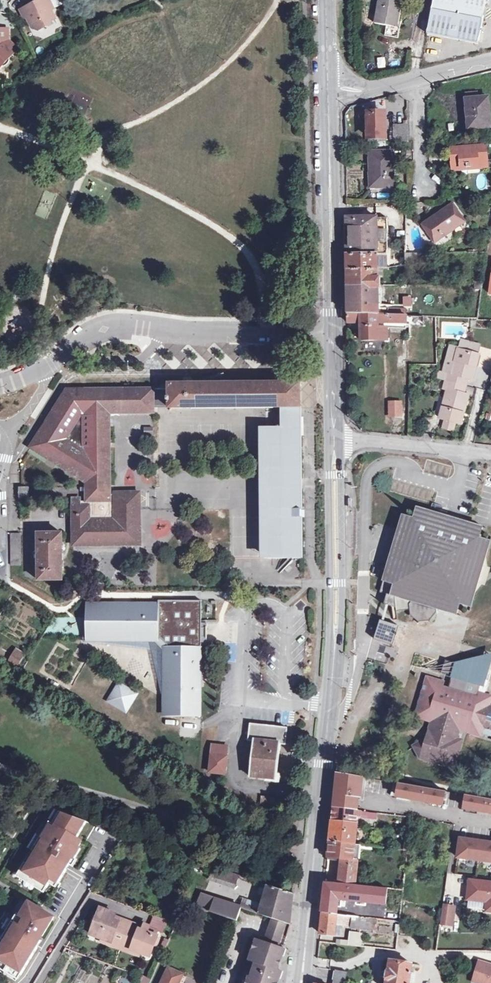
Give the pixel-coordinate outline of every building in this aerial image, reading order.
[(46,0),(33,0),(33,2),(17,8),(20,18),(25,17),(29,27),(35,29),(43,26),(42,22),(51,18),(47,10),(49,8),(46,0)] [(432,39),(481,47),(490,0),(439,0),(432,39)] [(410,44),(417,7),(381,1),(375,38),(410,44)] [(14,48),(5,38),(5,28),(0,28),(0,63),(14,48)] [(488,97),(465,99),(468,129),(490,126),(488,97)] [(368,142),(386,142),(386,114),(368,114),(368,142)] [(395,142),(408,142),(408,126),(395,127),(395,142)] [(486,145),(450,148),(452,168),(478,166),(479,169),(488,168),(486,145)] [(392,153),(369,153),(370,188),(392,188),(392,153)] [(478,177),(478,188),(488,188),(488,177),(478,177)] [(465,220),(454,203),(421,225),(434,243),(443,237),(442,235),(465,220)] [(377,257),(388,256),(388,218),(374,218),(374,217),(347,217),(347,228),(347,263),(347,271),(378,271),(377,257)] [(388,269),(388,256),(377,257),(378,271),(388,269)] [(347,271),(347,286),(381,286),(381,279),(378,279),(378,271),(347,271)] [(381,290),(381,286),(347,286),(348,302),(348,312),(389,315),(388,309),(378,309),(378,289),(381,290)] [(402,296),(402,307),(411,307),(411,296),(402,296)] [(389,315),(348,312),(348,323),(361,323),(361,341),(378,341),(378,327),(406,327),(406,325),(422,326),(422,317),(389,315)] [(458,347),(458,349),(478,355),(480,346),(460,341),(458,347)] [(458,347),(451,344),(443,372),(448,373),(451,373),(458,349),(458,347)] [(439,417),(445,419),(454,421),(460,423),(468,395),(463,393),(464,387),(467,378),(473,379),(479,355),(478,355),(458,349),(451,373),(448,373),(443,389),(447,390),(439,417)] [(279,384),(280,408),(283,408),(299,408),(301,408),(300,383),(279,384)] [(227,409),(245,409),(244,384),(226,385),(227,409)] [(279,384),(244,384),(245,409),(280,408),(279,384)] [(154,409),(193,409),(192,385),(169,385),(169,389),(66,390),(33,443),(51,453),(48,458),(56,463),(59,458),(76,469),(73,474),(84,480),(85,478),(87,479),(87,488),(88,492),(88,502),(82,503),(81,499),(73,499),(74,537),(95,536),(95,533),(119,533),(119,546),(139,546),(138,513),(141,513),(140,493),(116,494),(117,496),(111,496),(111,415),(154,414),(154,409)] [(226,385),(192,385),(193,409),(227,409),(226,385)] [(400,402),(389,402),(389,416),(400,416),(400,402)] [(267,428),(268,470),(292,470),(292,510),(302,510),(301,436),(301,427),(299,427),(299,408),(283,408),(284,428),(267,428)] [(452,429),(454,421),(445,419),(443,427),(452,429)] [(30,448),(48,458),(51,453),(33,443),(30,448)] [(59,458),(56,463),(73,474),(76,469),(59,458)] [(269,511),(292,510),(292,470),(268,470),(269,511)] [(29,489),(21,490),(18,490),(19,500),(21,500),(30,499),(29,489)] [(269,511),(269,518),(302,518),(302,510),(292,510),(269,511)] [(383,605),(391,608),(396,609),(396,612),(409,610),(409,617),(418,623),(430,622),(436,614),(436,607),(449,606),(466,597),(477,582),(482,567),(479,549),(471,533),(459,523),(440,517),(423,517),(407,526),(396,540),(391,557),(392,575),(383,578),(379,593),(386,595),(385,597),(383,603),(383,605)] [(269,560),(303,560),(303,557),(302,518),(269,518),(269,560)] [(74,537),(74,547),(119,546),(119,533),(95,533),(95,536),(74,537)] [(39,582),(63,581),(63,561),(62,534),(38,535),(39,582)] [(22,567),(21,535),(11,535),(12,567),(22,567)] [(298,597),(294,604),(303,610),(308,603),(298,597)] [(159,605),(87,604),(86,642),(154,642),(164,652),(164,717),(202,718),(203,602),(159,601),(159,605)] [(373,639),(391,645),(397,626),(379,620),(373,639)] [(19,668),(25,658),(20,655),(16,653),(10,663),(19,668)] [(478,685),(478,684),(481,685),(489,658),(483,655),(455,663),(444,660),(440,671),(451,675),(451,677),(449,682),(447,688),(440,686),(442,682),(426,677),(424,678),(422,683),(420,683),(419,689),(421,689),(419,694),(417,693),(416,697),(418,698),(416,703),(415,702),(413,708),(415,708),(413,713),(415,716),(429,720),(426,733),(424,737),(424,740),(413,746),(418,758),(442,765),(451,739),(453,739),(457,728),(477,734),(480,725),(490,729),(490,707),(484,704),(487,695),(478,692),(476,697),(474,697),(476,690),(478,685)] [(117,681),(105,702),(127,714),(138,692),(117,681)] [(285,746),(287,727),(249,724),(248,734),(252,734),(252,740),(248,777),(259,778),(259,773),(269,774),(268,779),(278,780),(282,745),(285,746)] [(462,742),(453,739),(451,739),(442,765),(453,769),(462,742)] [(225,774),(229,746),(211,744),(207,771),(225,774)] [(335,795),(334,810),(356,812),(358,798),(352,797),(353,790),(361,791),(363,779),(338,774),(335,795)] [(420,789),(394,784),(392,797),(418,802),(420,789)] [(445,793),(424,789),(422,802),(443,806),(445,793)] [(361,798),(361,791),(353,790),(352,797),(358,798),(361,798)] [(488,800),(467,797),(465,809),(486,813),(488,800)] [(63,807),(21,873),(52,892),(75,856),(94,826),(63,807)] [(333,822),(357,825),(358,817),(358,812),(356,812),(334,810),(333,817),(333,822)] [(354,845),(357,825),(333,822),(332,832),(330,843),(354,845)] [(458,858),(490,862),(490,844),(490,848),(481,847),(481,843),(470,841),(469,845),(460,844),(458,858)] [(353,860),(354,845),(330,843),(329,857),(345,859),(342,884),(355,885),(357,860),(353,860)] [(216,867),(211,877),(235,885),(240,875),(216,867)] [(469,881),(468,899),(487,902),(487,911),(490,911),(490,884),(469,881)] [(323,914),(337,916),(338,908),(338,902),(342,902),(342,900),(357,902),(367,903),(386,905),(388,889),(355,885),(342,884),(326,882),(323,914)] [(291,925),(292,910),(294,894),(269,886),(259,914),(291,925)] [(198,906),(223,916),(228,903),(204,894),(198,906)] [(28,901),(0,945),(0,960),(22,974),(37,952),(57,919),(28,901)] [(223,916),(238,921),(242,908),(228,903),(223,916)] [(453,910),(443,908),(440,925),(451,927),(453,910)] [(92,935),(103,939),(113,943),(116,936),(122,939),(119,945),(128,948),(130,941),(136,944),(134,950),(142,953),(152,956),(160,937),(149,933),(151,927),(146,925),(144,931),(138,929),(139,926),(120,919),(119,921),(115,920),(117,915),(102,910),(92,935)] [(322,924),(336,925),(337,916),(323,914),(322,924)] [(350,927),(351,917),(337,916),(336,925),(350,927)] [(273,920),(266,942),(278,946),(286,925),(273,920)] [(335,935),(336,925),(322,924),(321,929),(321,934),(335,935)] [(113,943),(103,939),(102,941),(141,955),(142,953),(134,950),(136,944),(130,941),(128,948),(119,945),(122,939),(116,936),(113,943)] [(243,965),(252,968),(249,976),(240,973),(237,982),(277,982),(279,977),(276,976),(278,970),(285,948),(281,947),(278,946),(266,942),(252,937),(243,965)] [(409,982),(413,982),(415,974),(410,974),(412,965),(390,960),(386,982),(409,982)] [(478,963),(472,982),(473,982),(490,982),(490,967),(478,963)] [(252,968),(243,965),(240,973),(249,976),(252,968)] [(163,982),(176,982),(182,972),(171,967),(163,982)] [(334,982),(345,982),(347,972),(336,970),(334,982)] [(151,979),(141,975),(137,982),(149,982),(151,979)]
